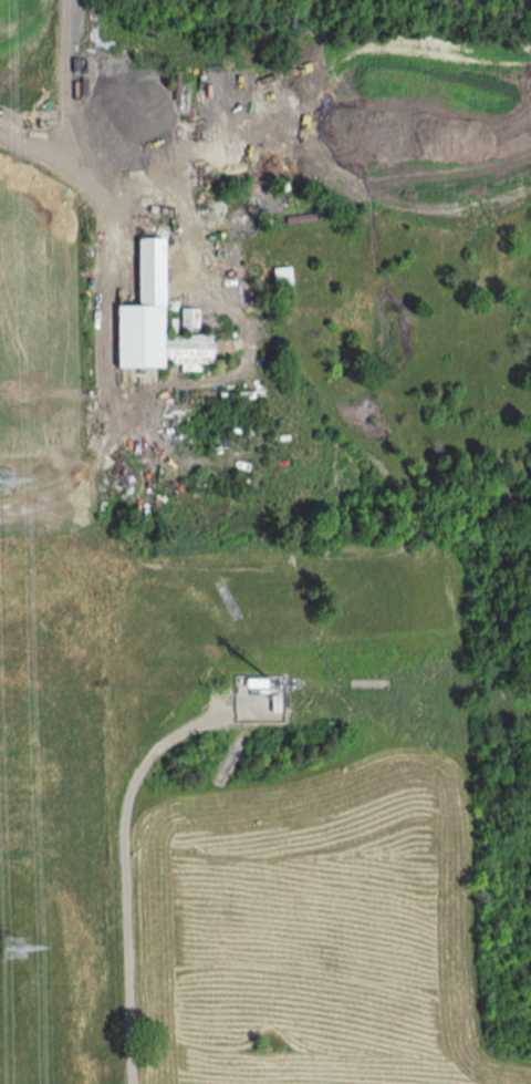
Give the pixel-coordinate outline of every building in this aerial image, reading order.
[(273,214),(306,214),(306,205),(273,205),(273,214)] [(211,334),(163,334),(163,238),(136,237),(136,305),(116,305),(116,365),(211,365),(211,334)] [(272,268),(274,287),(291,285),(289,266),(272,268)] [(182,325),(195,326),(196,309),(183,308),(182,325)] [(273,693),(282,693),(282,709),(273,709),(273,693)]
